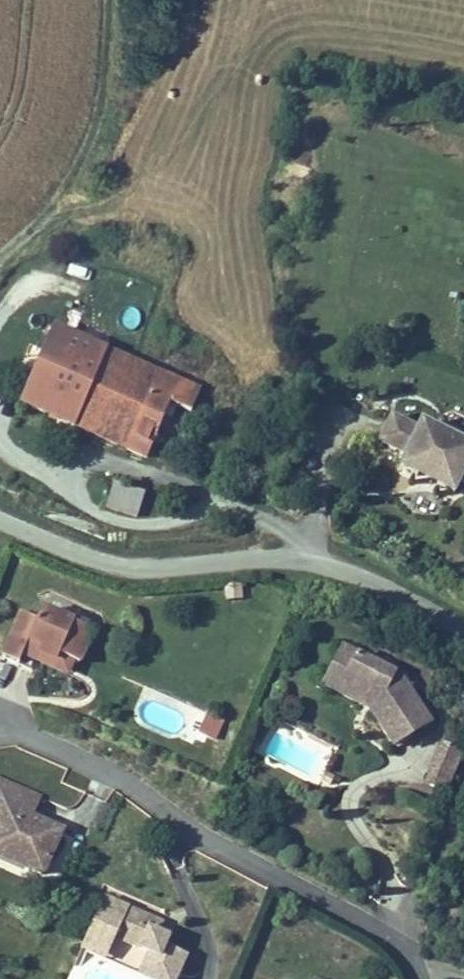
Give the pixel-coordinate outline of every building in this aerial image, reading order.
[(202,391),(53,333),(22,412),(149,462),(170,409),(192,417),(202,391)] [(407,466),(421,435),(392,421),(377,453),(407,466)] [(420,490),(458,507),(463,493),(463,450),(423,431),(421,435),(407,466),(400,481),(420,490)] [(141,520),(147,495),(113,486),(107,511),(141,520)] [(95,635),(43,613),(38,624),(24,618),(5,663),(34,675),(38,667),(28,663),(34,649),(41,652),(39,656),(59,664),(61,660),(75,666),(81,668),(95,635)] [(28,663),(38,667),(68,680),(75,666),(61,660),(59,664),(39,656),(41,652),(34,649),(28,663)] [(342,694),(358,659),(343,652),(324,694),(369,715),(373,708),(342,694)] [(404,681),(358,659),(342,694),(373,708),(369,715),(395,756),(436,731),(404,681)] [(228,720),(210,714),(201,737),(219,744),(228,720)] [(342,744),(334,741),(330,750),(338,753),(342,744)] [(446,796),(462,756),(439,746),(423,787),(446,796)] [(334,781),(325,778),(322,785),(331,789),(334,781)] [(67,833),(34,820),(27,817),(36,796),(0,782),(0,867),(46,885),(67,833)] [(43,799),(36,796),(27,817),(34,820),(43,799)] [(137,978),(179,978),(188,959),(169,951),(160,947),(164,938),(167,930),(107,903),(84,956),(137,978)] [(164,938),(160,947),(169,951),(173,942),(164,938)]
